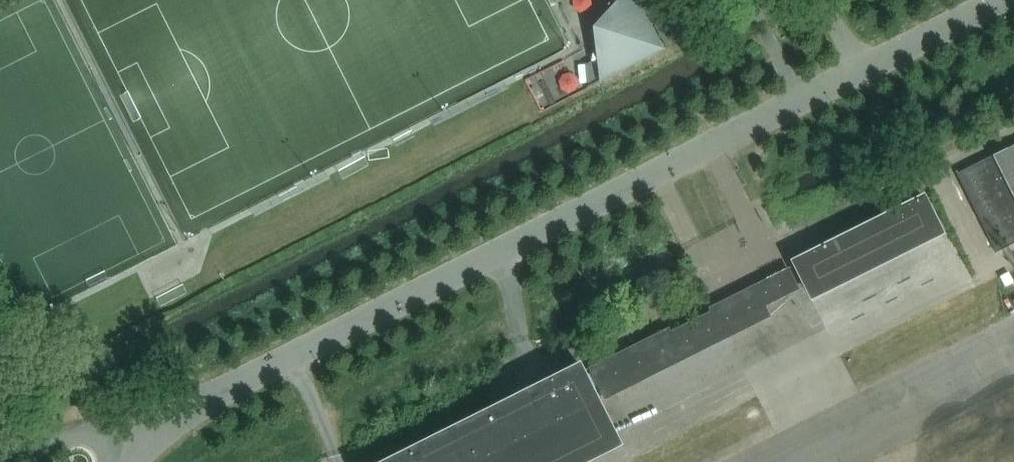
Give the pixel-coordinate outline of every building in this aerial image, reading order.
[(584,90),(660,50),(634,0),(618,0),(607,6),(591,56),(603,78),(583,89),(584,90)] [(996,253),(1013,244),(1013,146),(957,175),(996,253)] [(792,262),(808,293),(938,228),(922,197),(792,262)] [(625,354),(631,367),(674,345),(676,349),(720,327),(718,323),(714,315),(670,336),(668,333),(625,354)] [(607,438),(592,406),(599,402),(581,367),(391,461),(559,461),(607,438)]
